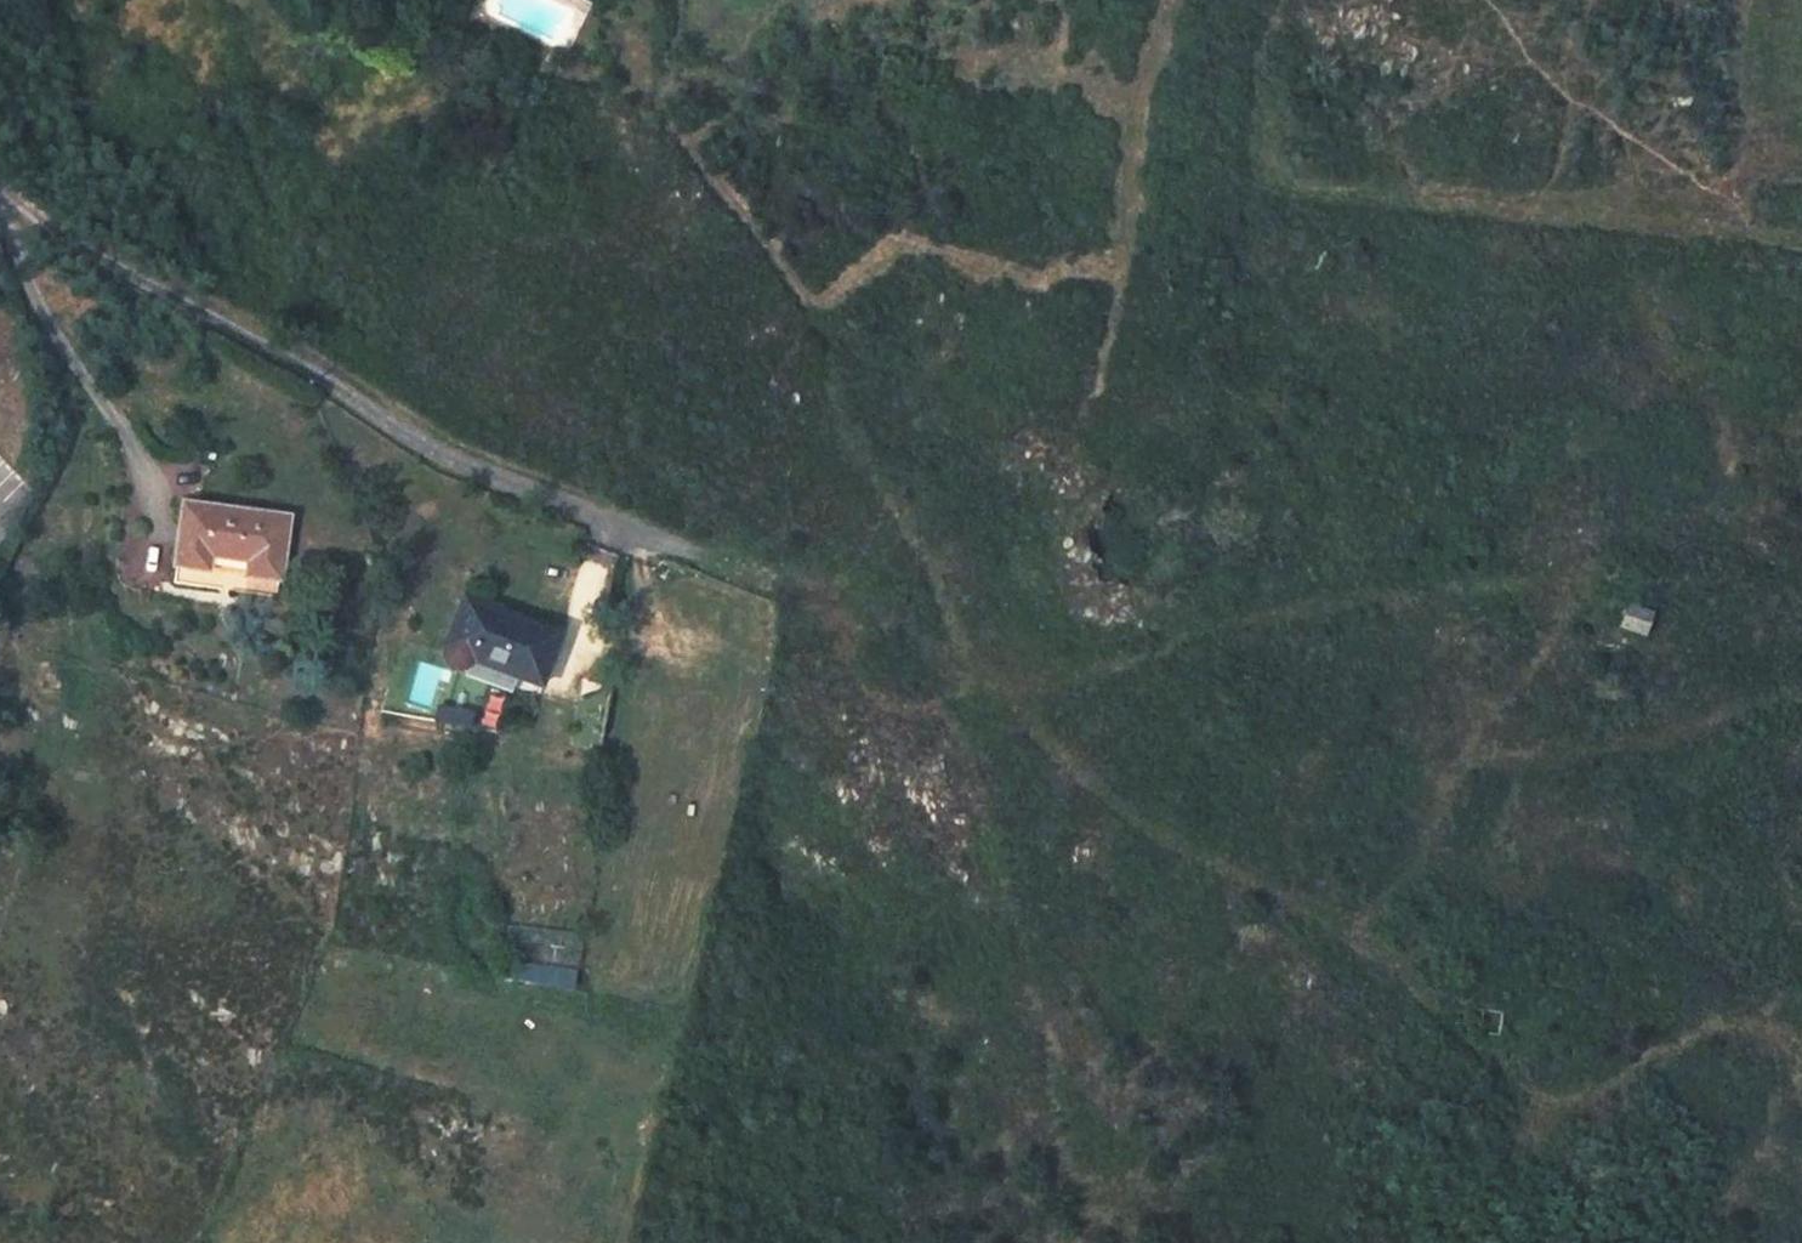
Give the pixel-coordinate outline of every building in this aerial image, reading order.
[(184,503),(173,566),(205,571),(207,558),(249,564),(248,578),(276,582),(284,518),(184,503)] [(608,628),(522,587),(494,646),(495,649),(501,655),(509,659),(518,659),(524,648),(587,676),(608,628)] [(1645,634),(1650,612),(1628,607),(1622,629),(1645,634)] [(442,718),(478,727),(488,684),(452,676),(442,718)] [(1482,1007),(1478,1035),(1501,1037),(1504,1009),(1482,1007)]
